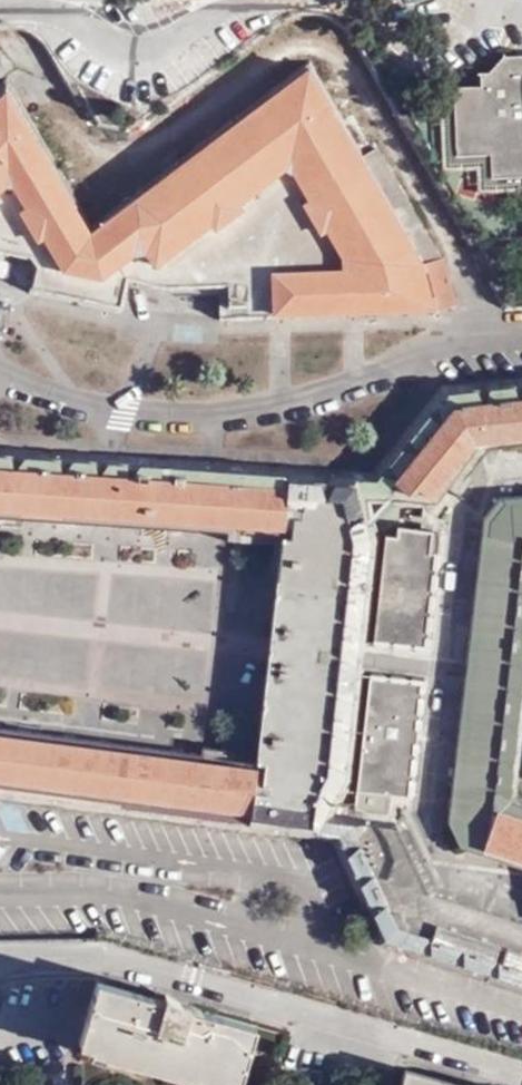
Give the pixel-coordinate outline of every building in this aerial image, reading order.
[(9,191),(1,196),(22,232),(30,228),(49,258),(90,267),(125,242),(134,256),(193,211),(199,219),(229,197),(224,188),(270,154),(289,186),(283,189),(303,223),(308,219),(326,254),(253,256),(254,302),(425,298),(428,304),(453,302),(444,255),(412,257),(291,55),(75,217),(0,97),(0,179),(9,191)] [(502,57),(487,73),(479,74),(479,87),(453,88),(454,110),(454,156),(490,155),(491,177),(521,176),(521,56),(502,57)] [(491,177),(490,155),(454,156),(454,110),(437,110),(439,171),(474,171),(475,193),(508,193),(509,203),(521,202),(521,176),(491,177)] [(371,926),(521,979),(521,919),(519,916),(412,883),(384,817),(335,808),(314,786),(324,772),(357,528),(353,512),(373,490),(423,491),(464,436),(521,431),(521,372),(434,380),(363,469),(0,441),(0,509),(264,526),(239,753),(0,722),(0,785),(326,830),(371,926)] [(493,783),(521,545),(521,480),(487,482),(469,502),(434,808),(443,834),(521,860),(521,794),(493,783)] [(388,529),(375,528),(364,634),(413,639),(425,523),(389,519),(388,529)] [(411,672),(359,667),(346,784),(398,789),(411,672)] [(89,1046),(103,1050),(106,1043),(212,1073),(210,1080),(221,1084),(227,1084),(237,1084),(253,1025),(172,1002),(95,980),(77,1042),(89,1046)] [(89,1046),(86,1054),(192,1084),(221,1084),(210,1080),(212,1073),(106,1043),(103,1050),(89,1046)] [(418,1071),(414,1084),(469,1084),(418,1071)]
